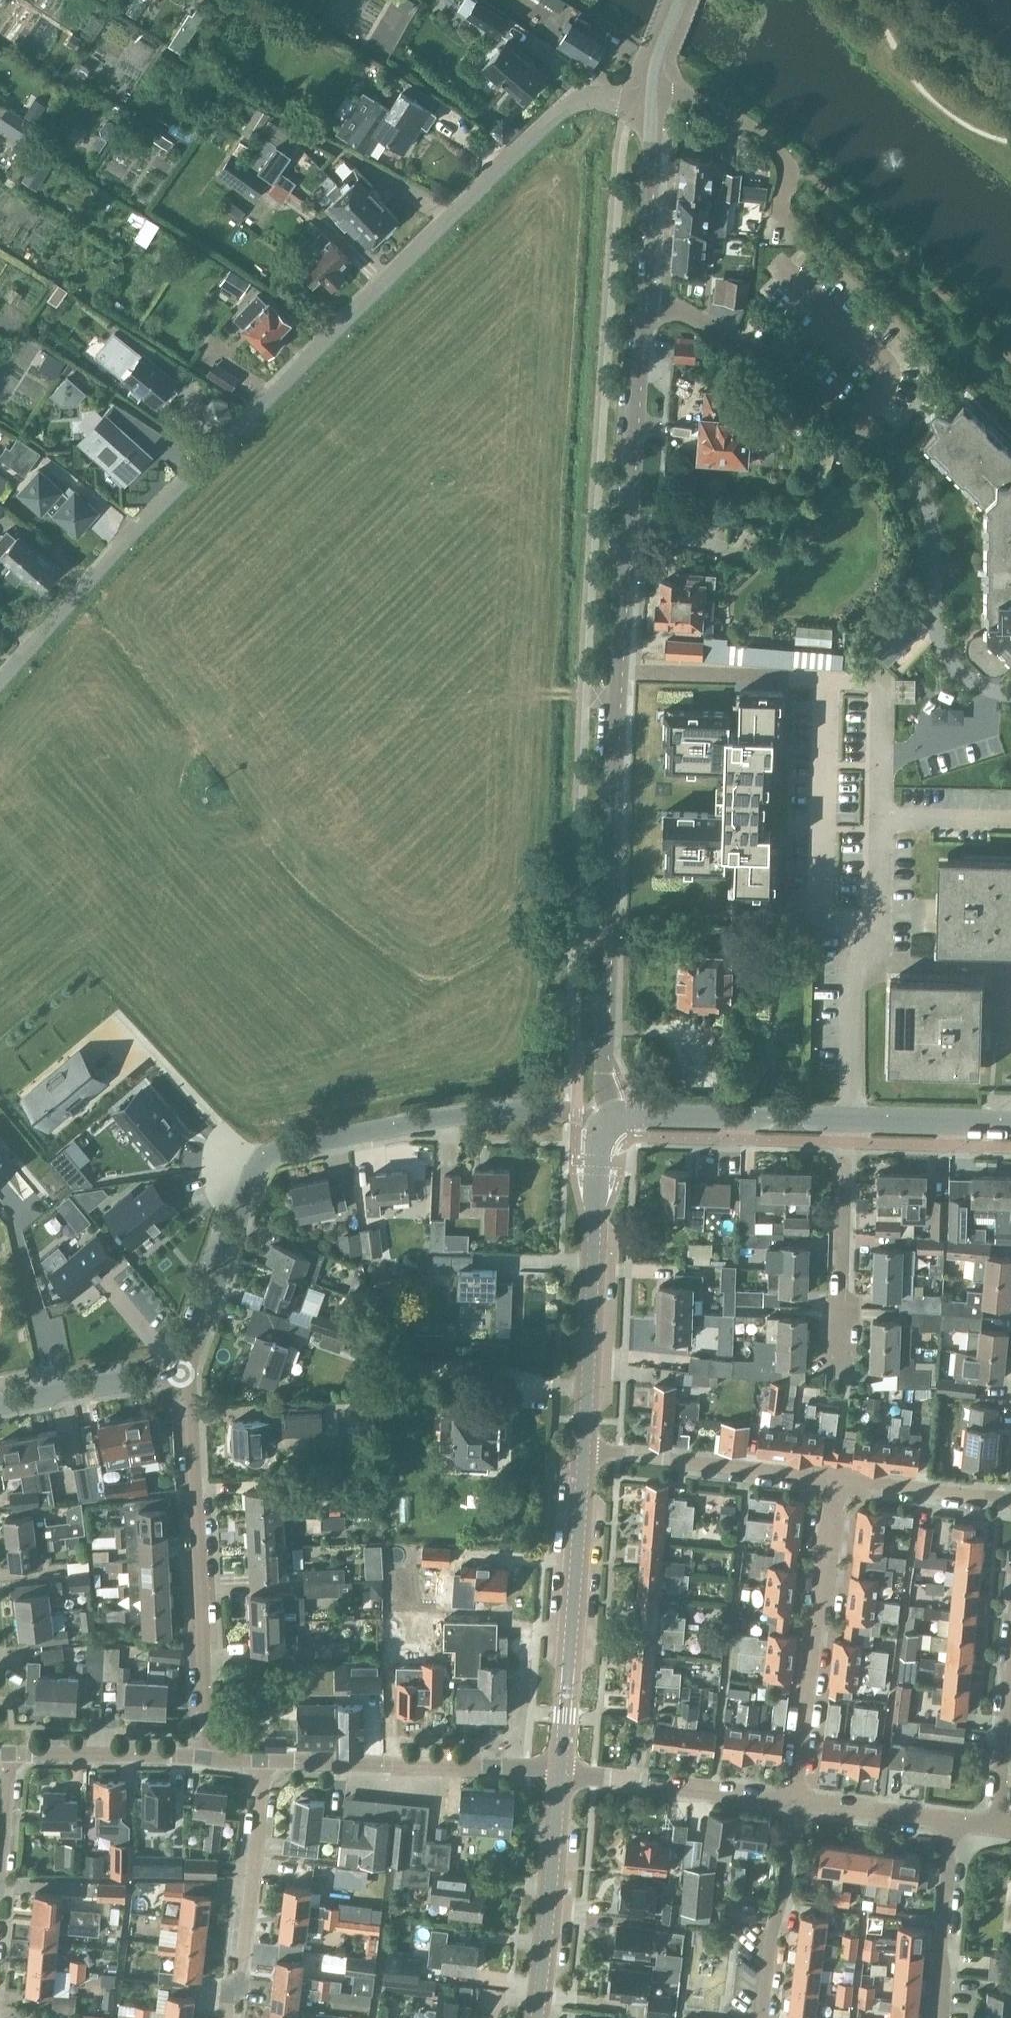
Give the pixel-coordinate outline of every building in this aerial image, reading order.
[(400,6),(409,11),(414,3),(409,0),(403,0),(400,6)] [(566,3),(561,0),(541,0),(561,12),(566,3)] [(992,0),(974,0),(986,8),(992,0)] [(498,36),(508,20),(477,1),(467,16),(498,36)] [(169,45),(181,53),(206,14),(197,8),(192,15),(189,13),(169,45)] [(568,31),(559,45),(592,66),(594,63),(597,62),(601,57),(600,53),(608,41),(587,28),(589,25),(579,18),(576,22),(571,19),(565,29),(568,31)] [(509,41),(486,67),(502,80),(501,82),(503,84),(504,83),(524,100),(531,92),(535,91),(538,87),(538,83),(545,75),(530,63),(524,57),(525,55),(509,41)] [(402,92),(390,110),(376,101),(350,141),(365,151),(376,135),(403,152),(422,123),(423,124),(431,111),(414,100),(421,90),(409,82),(403,92),(402,92)] [(36,121),(46,106),(35,99),(26,115),(36,121)] [(219,175),(256,200),(270,179),(245,161),(253,150),(250,148),(270,117),(251,105),(236,129),(246,135),(241,142),(219,175)] [(0,121),(0,125),(26,142),(36,127),(8,109),(0,121)] [(504,137),(512,129),(504,120),(495,129),(504,137)] [(102,135),(107,138),(112,137),(116,131),(115,125),(110,122),(105,123),(101,130),(102,135)] [(52,152),(57,142),(46,136),(41,147),(52,152)] [(262,171),(279,147),(264,136),(247,160),(262,171)] [(279,147),(262,171),(274,180),(280,172),(291,155),(279,147)] [(40,156),(24,180),(36,188),(51,164),(40,156)] [(683,157),(679,194),(711,197),(711,198),(740,200),(743,174),(724,172),(723,188),(712,187),(714,160),(683,157)] [(346,181),(340,187),(385,234),(399,220),(370,190),(373,186),(355,168),(343,179),(346,181)] [(290,193),(296,184),(280,172),(274,180),(273,181),(290,193)] [(328,194),(335,201),(326,209),(337,221),(341,217),(371,248),(385,234),(340,187),(338,184),(336,184),(328,192),(328,194)] [(677,213),(675,230),(707,234),(711,198),(711,197),(679,194),(677,209),(681,210),(680,214),(677,213)] [(159,225),(148,220),(136,241),(146,247),(159,225)] [(727,221),(727,233),(756,233),(756,222),(727,221)] [(672,261),(671,268),(672,268),(703,271),(707,234),(675,230),(674,246),(677,246),(677,250),(673,250),(672,261)] [(314,287),(322,279),(332,289),(345,276),(339,270),(350,258),(331,239),(331,240),(323,232),(316,240),(323,247),(299,272),(314,287)] [(241,298),(251,284),(231,270),(221,285),(241,298)] [(747,282),(729,280),(727,302),(745,304),(747,282)] [(59,284),(48,299),(57,306),(68,291),(59,284)] [(269,303),(268,304),(258,295),(234,319),(244,329),(243,330),(270,356),(282,344),(277,339),(291,325),(269,303)] [(120,377),(154,404),(173,379),(140,353),(140,352),(114,332),(102,347),(111,354),(104,362),(103,363),(120,377)] [(676,362),(695,363),(696,338),(678,337),(676,362)] [(207,375),(231,391),(240,378),(215,362),(207,375)] [(65,407),(84,390),(71,375),(52,392),(65,407)] [(764,459),(766,430),(766,424),(764,421),(750,420),(750,419),(736,418),(737,412),(735,412),(736,393),(706,391),(704,415),(702,415),(698,459),(748,462),(748,460),(762,461),(764,459)] [(203,408),(209,423),(224,425),(234,414),(229,399),(214,396),(203,408)] [(104,416),(104,417),(80,444),(125,484),(151,454),(128,433),(140,419),(115,403),(104,416)] [(987,634),(985,633),(982,633),(979,633),(977,633),(974,635),(972,636),(970,638),(969,640),(967,642),(967,645),(966,647),(966,651),(967,654),(968,655),(969,658),(971,659),(985,674),(987,673),(1000,673),(1002,674),(1010,665),(1010,452),(1003,444),(999,445),(987,432),(987,428),(972,414),(969,414),(963,408),(965,406),(964,405),(951,418),(935,411),(930,417),(936,433),(925,444),(925,447),(932,453),(935,453),(948,466),(947,469),(962,484),(966,484),(978,496),(978,500),(984,506),(988,506),(989,511),(987,514),(987,522),(990,525),(990,542),(987,545),(987,565),(990,568),(990,586),(987,588),(987,609),(990,611),(990,619),(987,622),(987,634)] [(0,457),(0,459),(26,477),(41,454),(18,438),(11,449),(7,447),(0,457)] [(75,491),(70,497),(40,470),(19,494),(42,515),(47,509),(78,537),(100,513),(75,491)] [(8,483),(0,477),(0,494),(8,483)] [(30,547),(18,537),(16,539),(7,531),(0,540),(0,555),(1,556),(1,557),(13,567),(6,575),(17,585),(24,577),(40,591),(58,570),(31,546),(30,547)] [(658,605),(656,625),(677,627),(682,627),(681,632),(701,633),(702,618),(714,618),(715,601),(704,601),(705,586),(714,587),(715,576),(678,574),(678,583),(663,582),(661,606),(658,605)] [(914,615),(876,653),(888,664),(926,625),(914,615)] [(667,640),(666,658),(702,660),(703,648),(703,642),(667,640)] [(702,660),(726,662),(745,663),(746,651),(727,650),(703,648),(702,660)] [(746,651),(745,663),(793,667),(794,651),(746,648),(746,651)] [(916,679),(895,679),(894,703),(917,703),(916,679)] [(665,824),(664,843),(667,843),(666,858),(675,858),(674,871),(725,873),(726,851),(736,852),(734,895),(777,896),(778,850),(770,849),(770,841),(768,841),(768,835),(771,835),(771,831),(765,831),(767,795),(770,796),(771,757),(773,757),(773,753),(771,753),(771,746),(773,747),(774,738),(782,738),(783,692),(741,690),(739,734),(730,733),(730,712),(673,710),(673,724),(664,723),(664,742),(667,742),(667,757),(675,757),(675,770),(725,772),(725,782),(724,803),(724,813),(674,811),(673,824),(665,824)] [(937,935),(937,951),(1010,953),(1010,861),(939,859),(937,935)] [(745,916),(744,930),(759,931),(759,940),(788,941),(789,918),(745,916)] [(732,1002),(732,951),(732,926),(709,926),(709,951),(702,951),(702,950),(681,950),(680,971),(682,971),(681,1002),(683,1002),(732,1002)] [(888,1072),(980,1074),(983,982),(891,979),(888,1072)] [(36,1089),(28,1095),(38,1107),(53,1125),(72,1109),(88,1096),(104,1083),(79,1053),(36,1089)] [(142,1091),(116,1112),(144,1146),(155,1159),(163,1153),(181,1137),(169,1122),(162,1114),(142,1091)] [(16,1167),(0,1147),(0,1180),(16,1167)] [(62,1150),(49,1161),(72,1188),(92,1185),(62,1150)] [(446,1176),(445,1182),(444,1215),(459,1215),(460,1199),(475,1200),(475,1202),(488,1203),(488,1211),(487,1211),(486,1232),(508,1233),(509,1214),(507,1214),(507,1203),(509,1204),(511,1171),(476,1170),(475,1185),(460,1184),(461,1176),(446,1176)] [(381,1200),(410,1198),(408,1171),(372,1174),(374,1193),(367,1194),(369,1215),(382,1213),(381,1200)] [(698,1226),(703,1226),(703,1229),(704,1229),(705,1209),(729,1210),(730,1184),(714,1183),(714,1185),(688,1184),(689,1171),(664,1171),(663,1211),(686,1211),(685,1221),(690,1223),(694,1225),(698,1226)] [(787,1171),(763,1171),(762,1196),(762,1209),(785,1210),(786,1198),(787,1171)] [(811,1172),(787,1171),(786,1198),(798,1198),(798,1210),(810,1210),(811,1172)] [(878,1213),(902,1213),(903,1174),(879,1174),(878,1200),(878,1213)] [(926,1175),(903,1174),(902,1213),(925,1214),(926,1201),(926,1175)] [(950,1199),(949,1238),(966,1240),(967,1215),(996,1216),(997,1177),(973,1176),(972,1200),(950,1199)] [(1010,1228),(1010,1177),(997,1177),(996,1216),(996,1228),(1010,1228)] [(329,1179),(294,1186),(295,1189),(292,1189),(295,1201),(297,1200),(300,1211),(302,1222),(337,1215),(336,1211),(348,1208),(342,1184),(331,1187),(329,1179)] [(127,1197),(106,1214),(133,1246),(153,1230),(160,1224),(177,1210),(154,1182),(136,1197),(130,1201),(127,1197)] [(75,1192),(89,1209),(96,1204),(85,1191),(75,1192)] [(70,1196),(59,1206),(67,1215),(78,1206),(70,1196)] [(762,1196),(741,1196),(740,1231),(754,1231),(755,1209),(762,1209),(762,1196)] [(785,1223),(785,1233),(810,1234),(811,1218),(785,1217),(785,1223)] [(932,1219),(931,1237),(931,1238),(947,1238),(948,1219),(932,1219)] [(431,1250),(445,1250),(446,1220),(432,1220),(431,1250)] [(900,1237),(901,1224),(901,1222),(878,1221),(877,1236),(900,1237)] [(785,1233),(785,1223),(773,1223),(772,1233),(785,1233)] [(360,1230),(360,1231),(362,1242),(363,1252),(364,1256),(384,1254),(380,1227),(360,1230)] [(996,1228),(996,1240),(1010,1241),(1010,1228),(996,1228)] [(360,1231),(339,1234),(342,1255),(363,1252),(362,1242),(360,1231)] [(766,1232),(754,1231),(740,1231),(739,1244),(766,1245),(766,1232)] [(52,1273),(51,1274),(71,1298),(95,1278),(102,1272),(117,1260),(97,1235),(70,1258),(52,1273)] [(985,1279),(1010,1282),(1010,1258),(989,1255),(990,1242),(966,1240),(949,1238),(948,1256),(975,1258),(973,1278),(985,1279)] [(945,1240),(919,1239),(919,1253),(944,1254),(945,1240)] [(687,1241),(687,1254),(711,1254),(711,1242),(687,1241)] [(307,1247),(303,1256),(273,1245),(267,1261),(276,1264),(274,1269),(299,1277),(300,1272),(317,1278),(325,1254),(307,1247)] [(725,1248),(724,1255),(735,1255),(735,1245),(728,1245),(725,1248)] [(770,1269),(808,1270),(808,1246),(771,1245),(770,1252),(768,1255),(768,1268),(770,1269)] [(876,1248),(875,1272),(901,1273),(913,1274),(914,1251),(902,1250),(902,1249),(876,1248)] [(497,1283),(498,1271),(498,1270),(473,1269),(474,1257),(434,1256),(433,1268),(459,1269),(458,1296),(496,1297),(495,1327),(512,1328),(513,1283),(497,1283)] [(736,1265),(722,1265),(721,1289),(735,1289),(736,1265)] [(274,1269),(263,1299),(292,1309),(293,1307),(300,1310),(308,1286),(312,1287),(311,1289),(312,1289),(317,1278),(300,1272),(299,1277),(274,1269)] [(770,1269),(769,1293),(807,1294),(808,1270),(770,1269)] [(900,1297),(900,1309),(940,1311),(941,1298),(941,1295),(923,1295),(923,1296),(912,1296),(913,1274),(901,1273),(875,1272),(874,1296),(900,1297)] [(655,1309),(659,1309),(659,1312),(690,1312),(701,1313),(702,1313),(702,1298),(702,1275),(675,1274),(675,1286),(660,1286),(660,1295),(655,1295),(655,1309)] [(981,1317),(983,1304),(1010,1307),(1010,1291),(1010,1282),(985,1279),(984,1292),(968,1290),(967,1300),(941,1298),(940,1311),(940,1313),(981,1317)] [(736,1289),(735,1304),(763,1305),(764,1292),(764,1290),(747,1290),(747,1282),(736,1281),(736,1289)] [(735,1313),(735,1317),(763,1318),(763,1305),(735,1304),(735,1309),(735,1313)] [(255,1341),(243,1373),(277,1385),(286,1358),(290,1347),(290,1346),(284,1344),(289,1328),(294,1329),(293,1330),(294,1331),(308,1336),(311,1328),(309,1327),(288,1320),(289,1319),(282,1317),(254,1308),(250,1320),(244,1337),(255,1341)] [(872,1344),(911,1346),(912,1323),(920,1323),(920,1329),(940,1330),(940,1328),(940,1313),(940,1311),(900,1309),(899,1321),(873,1320),(872,1344)] [(353,1342),(358,1327),(314,1312),(309,1327),(311,1328),(324,1332),(345,1339),(353,1342)] [(659,1312),(658,1337),(689,1338),(690,1324),(702,1324),(702,1313),(701,1313),(690,1312),(659,1312)] [(969,1330),(967,1352),(1005,1356),(1007,1332),(980,1329),(981,1317),(940,1313),(940,1328),(969,1330)] [(765,1331),(767,1333),(767,1341),(805,1342),(806,1319),(768,1317),(767,1326),(765,1327),(765,1331)] [(345,1339),(324,1332),(320,1345),(340,1352),(345,1339)] [(734,1350),(753,1350),(753,1339),(734,1339),(734,1350)] [(764,1358),(765,1339),(754,1339),(754,1358),(764,1358)] [(735,1359),(734,1375),(777,1380),(778,1365),(805,1366),(805,1342),(767,1341),(766,1360),(754,1359),(735,1359)] [(872,1368),(897,1369),(897,1387),(930,1386),(930,1369),(914,1368),(914,1357),(911,1357),(911,1355),(911,1346),(872,1344),(872,1368)] [(967,1352),(964,1376),(976,1377),(1002,1379),(1005,1356),(967,1352)] [(710,1357),(709,1372),(734,1375),(735,1359),(710,1357)] [(434,1359),(392,1359),(393,1373),(434,1373),(434,1359)] [(708,1374),(692,1373),(692,1384),(707,1385),(707,1384),(708,1375),(708,1374)] [(708,1375),(707,1384),(716,1385),(717,1376),(708,1375)] [(938,1393),(974,1397),(976,1377),(964,1376),(964,1380),(939,1378),(938,1393)] [(785,1412),(787,1395),(787,1394),(788,1383),(774,1381),(770,1410),(773,1411),(771,1429),(761,1427),(758,1455),(781,1458),(786,1412),(785,1412)] [(656,1385),(653,1414),(674,1416),(688,1417),(699,1418),(699,1416),(727,1419),(728,1404),(700,1402),(700,1401),(691,1401),(691,1403),(676,1401),(677,1387),(656,1385)] [(786,1412),(781,1458),(788,1459),(787,1460),(802,1462),(805,1433),(806,1433),(807,1424),(794,1422),(795,1412),(794,1412),(796,1396),(787,1395),(785,1412),(786,1412)] [(868,1397),(867,1408),(880,1409),(881,1398),(868,1397)] [(807,1414),(815,1415),(817,1403),(808,1402),(807,1414)] [(231,1450),(234,1449),(235,1453),(246,1452),(247,1456),(249,1460),(252,1463),(257,1464),(261,1463),(264,1460),(266,1455),(265,1451),(267,1451),(266,1435),(270,1435),(270,1436),(323,1433),(321,1405),(297,1406),(297,1405),(265,1407),(266,1420),(233,1422),(234,1439),(231,1439),(231,1450)] [(997,1431),(994,1430),(996,1410),(971,1408),(969,1428),(965,1428),(962,1467),(974,1468),(974,1470),(990,1472),(990,1469),(994,1470),(997,1431)] [(805,1433),(802,1462),(814,1464),(814,1463),(823,1464),(823,1462),(832,1464),(834,1465),(837,1437),(835,1437),(838,1412),(822,1410),(820,1426),(825,1427),(824,1435),(806,1433),(805,1433)] [(438,1436),(443,1436),(442,1448),(455,1449),(454,1457),(462,1458),(461,1467),(489,1468),(490,1458),(497,1459),(499,1438),(501,1438),(501,1435),(506,1435),(507,1419),(501,1419),(501,1415),(456,1413),(456,1414),(444,1414),(443,1428),(438,1427),(438,1436)] [(646,1437),(651,1440),(650,1443),(672,1445),(672,1439),(679,1440),(681,1423),(674,1423),(674,1416),(653,1414),(652,1427),(647,1429),(646,1437)] [(159,1460),(157,1447),(155,1433),(152,1433),(149,1416),(124,1420),(130,1452),(129,1452),(131,1462),(132,1465),(134,1478),(126,1479),(126,1481),(128,1496),(128,1497),(149,1493),(147,1476),(144,1476),(143,1471),(145,1471),(144,1466),(142,1466),(142,1463),(159,1460)] [(889,1473),(889,1472),(897,1473),(903,1426),(902,1426),(903,1418),(894,1417),(893,1426),(891,1425),(890,1437),(891,1437),(890,1443),(879,1442),(875,1471),(889,1473)] [(130,1452),(124,1420),(101,1424),(106,1456),(107,1456),(109,1467),(120,1466),(118,1454),(129,1452),(130,1452)] [(746,1455),(750,1427),(725,1424),(722,1452),(746,1455)] [(903,1426),(897,1473),(919,1475),(924,1436),(911,1434),(912,1427),(903,1426)] [(57,1432),(29,1436),(35,1469),(39,1489),(39,1490),(53,1487),(49,1466),(63,1464),(57,1432)] [(1,1456),(2,1456),(3,1460),(4,1460),(7,1474),(21,1471),(24,1489),(38,1487),(35,1469),(29,1436),(1,1441),(2,1444),(0,1445),(0,1455),(1,1456)] [(857,1439),(857,1440),(846,1438),(843,1466),(845,1466),(845,1465),(854,1466),(854,1467),(862,1468),(862,1470),(875,1471),(879,1442),(857,1439)] [(101,1463),(87,1466),(94,1500),(108,1498),(101,1463)] [(80,1501),(94,1500),(87,1466),(74,1468),(80,1501)] [(328,1480),(298,1481),(299,1493),(328,1492),(328,1480)] [(128,1496),(126,1481),(118,1482),(120,1497),(128,1496)] [(647,1485),(645,1513),(694,1517),(695,1504),(687,1504),(687,1499),(675,1498),(674,1500),(667,1500),(668,1486),(647,1485)] [(24,1489),(11,1490),(13,1509),(40,1506),(38,1490),(38,1487),(24,1489)] [(294,1490),(283,1490),(246,1492),(248,1521),(284,1519),(283,1505),(295,1505),(294,1490)] [(768,1509),(777,1510),(775,1521),(802,1524),(805,1503),(750,1496),(749,1505),(757,1506),(757,1509),(768,1510),(768,1509)] [(147,1498),(121,1502),(121,1512),(125,1512),(125,1525),(127,1525),(127,1536),(166,1534),(165,1509),(147,1509),(147,1500),(147,1498)] [(856,1531),(884,1534),(886,1523),(892,1523),(892,1525),(904,1526),(904,1524),(913,1525),(914,1516),(859,1509),(856,1531)] [(642,1542),(664,1543),(665,1530),(672,1531),(672,1534),(684,1535),(685,1530),(693,1530),(694,1517),(645,1513),(642,1542)] [(6,1518),(9,1543),(62,1537),(86,1534),(84,1523),(72,1524),(72,1523),(47,1526),(46,1516),(33,1517),(32,1515),(6,1518)] [(322,1529),(346,1528),(345,1515),(321,1517),(322,1529)] [(285,1531),(284,1519),(248,1521),(249,1548),(294,1546),(293,1531),(285,1531)] [(765,1536),(774,1537),(774,1542),(778,1542),(776,1554),(797,1557),(799,1546),(800,1546),(802,1524),(775,1521),(775,1522),(747,1519),(745,1536),(764,1538),(765,1536)] [(959,1536),(957,1561),(981,1563),(984,1537),(974,1536),(975,1526),(954,1524),(953,1535),(959,1536)] [(125,1525),(115,1526),(115,1535),(115,1536),(127,1536),(127,1525),(125,1525)] [(920,1528),(916,1556),(929,1558),(933,1528),(920,1526),(920,1528)] [(855,1553),(853,1564),(867,1565),(867,1564),(885,1566),(886,1553),(882,1553),(884,1534),(856,1531),(854,1553),(855,1553)] [(128,1546),(127,1546),(127,1559),(128,1559),(167,1557),(166,1534),(127,1536),(128,1546)] [(115,1535),(98,1536),(98,1547),(117,1546),(127,1546),(128,1546),(127,1536),(115,1536),(115,1535)] [(38,1566),(38,1563),(42,1562),(41,1549),(63,1547),(62,1537),(9,1543),(12,1569),(38,1566)] [(684,1573),(685,1563),(667,1561),(667,1562),(662,1561),(664,1543),(642,1542),(640,1570),(684,1573)] [(294,1546),(249,1548),(251,1576),(287,1574),(287,1570),(295,1570),(294,1546)] [(450,1567),(451,1547),(424,1546),(423,1565),(450,1567)] [(758,1564),(770,1565),(767,1587),(794,1590),(797,1569),(796,1568),(797,1557),(776,1554),(759,1552),(758,1564)] [(914,1565),(929,1567),(930,1558),(929,1558),(916,1556),(915,1556),(914,1565)] [(167,1557),(128,1559),(129,1570),(129,1584),(168,1582),(167,1557)] [(930,1558),(929,1567),(947,1569),(948,1559),(930,1557),(930,1558)] [(127,1559),(106,1560),(106,1571),(129,1570),(128,1559),(127,1559)] [(90,1561),(89,1561),(68,1563),(69,1573),(70,1573),(90,1571),(90,1561)] [(957,1561),(954,1586),(979,1588),(981,1563),(957,1561)] [(506,1599),(508,1569),(494,1568),(494,1564),(477,1563),(477,1567),(461,1565),(460,1581),(476,1582),(475,1596),(506,1599)] [(876,1599),(878,1582),(890,1584),(892,1568),(867,1565),(853,1564),(852,1575),(851,1575),(848,1597),(876,1600),(876,1599)] [(345,1581),(344,1567),(304,1569),(304,1583),(340,1582),(345,1581)] [(638,1598),(660,1600),(661,1587),(668,1587),(668,1590),(680,1591),(681,1586),(689,1587),(690,1573),(684,1573),(640,1570),(638,1598)] [(90,1571),(70,1573),(71,1591),(92,1589),(90,1571)] [(304,1583),(305,1596),(353,1594),(352,1581),(345,1581),(340,1582),(304,1583)] [(61,1582),(25,1586),(14,1588),(15,1597),(17,1618),(51,1614),(49,1601),(55,1600),(54,1594),(63,1593),(61,1582)] [(168,1582),(129,1584),(130,1594),(130,1595),(130,1609),(131,1609),(170,1607),(168,1582)] [(927,1582),(926,1593),(944,1595),(945,1584),(927,1582)] [(118,1585),(97,1586),(97,1596),(119,1595),(130,1595),(130,1594),(129,1584),(117,1584),(118,1585)] [(952,1611),(976,1614),(979,1588),(954,1586),(952,1610),(952,1611)] [(768,1621),(772,1621),(789,1623),(791,1612),(792,1612),(794,1590),(767,1587),(765,1608),(769,1609),(768,1621)] [(301,1621),(301,1607),(304,1607),(304,1596),(296,1596),(296,1593),(266,1594),(266,1595),(252,1596),(253,1624),(283,1623),(305,1622),(305,1621),(301,1621)] [(876,1600),(848,1597),(846,1619),(847,1619),(845,1630),(865,1632),(869,1633),(870,1622),(873,1622),(874,1616),(881,1616),(880,1618),(899,1621),(901,1602),(876,1599),(876,1600)] [(636,1625),(680,1629),(685,1629),(686,1616),(678,1615),(679,1610),(666,1609),(666,1612),(659,1611),(660,1600),(638,1598),(636,1625)] [(921,1606),(921,1615),(942,1618),(943,1609),(943,1608),(924,1607),(921,1606)] [(170,1607),(131,1609),(132,1619),(132,1622),(144,1622),(145,1634),(171,1633),(170,1607)] [(81,1611),(83,1630),(96,1629),(93,1609),(81,1611)] [(130,1609),(106,1610),(107,1620),(132,1619),(131,1609),(130,1609)] [(951,1618),(949,1637),(974,1639),(976,1614),(952,1611),(951,1618)] [(53,1632),(51,1614),(17,1618),(19,1637),(31,1636),(32,1645),(68,1641),(67,1630),(53,1632)] [(743,1633),(741,1650),(795,1657),(797,1635),(788,1634),(789,1623),(772,1621),(770,1638),(760,1637),(760,1635),(743,1633)] [(283,1623),(253,1624),(254,1650),(269,1649),(269,1651),(297,1650),(297,1635),(284,1635),(283,1623)] [(633,1653),(655,1655),(656,1642),(663,1643),(663,1645),(676,1647),(676,1641),(684,1642),(685,1629),(680,1629),(636,1625),(633,1653)] [(835,1640),(832,1662),(887,1668),(889,1652),(873,1650),(872,1652),(863,1650),(863,1645),(865,1632),(845,1630),(844,1641),(835,1640)] [(918,1635),(905,1633),(901,1658),(915,1660),(918,1635)] [(930,1648),(948,1650),(947,1660),(947,1662),(971,1664),(974,1639),(949,1637),(931,1635),(930,1648)] [(309,1658),(311,1658),(353,1657),(353,1644),(309,1645),(309,1658)] [(181,1662),(182,1649),(182,1648),(151,1646),(150,1660),(181,1662)] [(58,1677),(57,1711),(77,1712),(77,1701),(86,1701),(88,1680),(105,1681),(106,1648),(89,1647),(88,1665),(78,1664),(77,1678),(58,1677)] [(65,1661),(63,1648),(42,1650),(44,1664),(65,1661)] [(119,1648),(106,1648),(105,1681),(117,1681),(116,1702),(126,1703),(126,1714),(146,1715),(147,1681),(129,1680),(130,1667),(118,1666),(119,1662),(119,1648)] [(756,1667),(765,1668),(764,1676),(769,1676),(768,1687),(790,1690),(791,1679),(792,1679),(795,1657),(741,1650),(739,1667),(756,1669),(756,1667)] [(653,1683),(665,1684),(680,1685),(681,1685),(682,1672),(674,1672),(674,1667),(662,1665),(662,1668),(654,1668),(655,1655),(633,1653),(631,1682),(653,1683)] [(936,1660),(919,1658),(918,1668),(935,1670),(936,1660)] [(935,1673),(946,1674),(944,1686),(944,1687),(969,1690),(971,1664),(947,1662),(947,1660),(936,1659),(936,1660),(935,1670),(935,1673)] [(514,1660),(470,1660),(469,1697),(467,1697),(467,1729),(515,1729),(515,1701),(513,1701),(514,1660)] [(351,1661),(351,1690),(383,1689),(383,1661),(351,1661)] [(57,1711),(58,1677),(39,1676),(40,1662),(29,1662),(27,1698),(37,1698),(37,1709),(57,1711)] [(831,1684),(829,1695),(852,1697),(853,1686),(858,1687),(859,1680),(869,1681),(868,1683),(885,1685),(887,1668),(832,1662),(829,1683),(831,1684)] [(167,1682),(147,1681),(146,1715),(166,1716),(167,1705),(177,1705),(179,1669),(167,1668),(167,1682)] [(423,1715),(423,1699),(429,1699),(429,1673),(411,1673),(411,1682),(399,1682),(398,1714),(405,1714),(405,1718),(416,1718),(416,1714),(423,1715)] [(664,1699),(665,1684),(653,1683),(631,1682),(629,1710),(650,1712),(651,1703),(656,1703),(656,1699),(664,1699)] [(912,1685),(898,1683),(894,1720),(908,1722),(912,1685)] [(692,1686),(681,1685),(680,1685),(678,1700),(690,1701),(692,1686)] [(938,1712),(937,1725),(956,1727),(957,1715),(966,1715),(969,1690),(944,1687),(944,1686),(930,1685),(929,1695),(933,1695),(932,1702),(943,1703),(942,1712),(938,1712)] [(730,1686),(729,1695),(741,1696),(740,1702),(749,1703),(749,1697),(750,1697),(751,1688),(730,1686)] [(709,1690),(709,1698),(718,1699),(718,1691),(709,1690)] [(765,1729),(761,1759),(781,1761),(788,1698),(777,1696),(776,1704),(774,1704),(772,1721),(773,1721),(772,1730),(765,1729)] [(657,1726),(655,1746),(683,1749),(689,1705),(689,1702),(684,1702),(682,1715),(673,1714),(672,1723),(658,1721),(657,1726)] [(731,1755),(731,1756),(742,1758),(749,1703),(740,1702),(737,1726),(726,1724),(723,1754),(731,1755)] [(824,1736),(821,1766),(840,1768),(844,1738),(837,1737),(839,1728),(840,1729),(842,1711),(841,1711),(841,1704),(829,1702),(825,1736),(824,1736)] [(754,1758),(761,1759),(765,1729),(756,1728),(758,1704),(749,1703),(742,1758),(754,1759),(754,1758)] [(364,1753),(364,1706),(337,1706),(337,1705),(301,1705),(301,1707),(298,1707),(299,1749),(338,1748),(338,1753),(364,1753)] [(689,1705),(683,1749),(712,1753),(715,1732),(696,1729),(696,1725),(697,1725),(699,1707),(689,1705)] [(847,1770),(859,1772),(867,1707),(855,1705),(854,1713),(852,1713),(850,1730),(851,1730),(850,1739),(844,1738),(840,1768),(847,1769),(847,1770)] [(871,1773),(871,1772),(878,1773),(882,1742),(874,1742),(875,1733),(876,1733),(879,1716),(877,1716),(878,1708),(867,1707),(859,1772),(871,1773)] [(919,1735),(931,1737),(933,1724),(921,1723),(919,1735)] [(966,1728),(956,1727),(937,1725),(933,1724),(931,1737),(964,1740),(966,1728)] [(287,1738),(266,1739),(267,1752),(287,1752),(287,1738)] [(903,1768),(902,1776),(926,1779),(930,1749),(891,1744),(888,1766),(903,1768)] [(926,1779),(950,1782),(954,1752),(930,1749),(926,1779)] [(124,1834),(125,1783),(95,1782),(95,1813),(112,1813),(112,1821),(113,1821),(113,1834),(124,1834)] [(144,1783),(144,1825),(174,1825),(174,1802),(170,1802),(171,1783),(144,1783)] [(464,1788),(462,1821),(462,1822),(513,1824),(515,1791),(464,1788)] [(221,1819),(224,1819),(227,1793),(197,1789),(194,1812),(208,1814),(204,1848),(217,1850),(221,1819)] [(76,1802),(65,1801),(65,1793),(45,1793),(45,1803),(43,1803),(42,1824),(63,1825),(63,1839),(76,1839),(85,1839),(85,1819),(76,1819),(76,1802)] [(319,1857),(320,1843),(321,1843),(321,1842),(320,1841),(320,1838),(338,1840),(341,1818),(323,1816),(324,1804),(325,1804),(325,1803),(310,1801),(310,1796),(301,1795),(299,1800),(295,1800),(295,1801),(296,1801),(292,1839),(291,1838),(291,1839),(304,1841),(303,1855),(319,1857)] [(339,1859),(431,1869),(448,1870),(451,1844),(426,1842),(429,1809),(388,1805),(388,1803),(373,1801),(373,1804),(345,1801),(339,1859)] [(719,1848),(733,1850),(734,1845),(738,1817),(710,1813),(705,1846),(704,1846),(701,1869),(716,1870),(719,1848)] [(738,1817),(734,1845),(765,1849),(769,1822),(739,1818),(739,1817),(738,1817)] [(624,1858),(627,1858),(625,1868),(665,1872),(667,1858),(684,1860),(688,1826),(675,1824),(673,1845),(661,1844),(661,1842),(643,1840),(643,1845),(628,1843),(628,1847),(625,1846),(624,1858)] [(447,1827),(437,1826),(436,1836),(446,1837),(447,1827)] [(134,1876),(134,1843),(111,1843),(111,1876),(134,1876)] [(84,1844),(66,1844),(66,1868),(83,1868),(84,1844)] [(822,1844),(818,1871),(834,1874),(832,1889),(842,1891),(844,1875),(848,1847),(822,1844)] [(871,1851),(848,1847),(844,1875),(868,1878),(871,1851)] [(871,1851),(868,1878),(878,1880),(875,1896),(879,1897),(879,1896),(888,1897),(895,1854),(871,1851)] [(895,1854),(888,1897),(898,1899),(901,1900),(903,1883),(916,1885),(916,1888),(927,1890),(930,1871),(919,1870),(921,1858),(895,1854)] [(186,1875),(215,1876),(216,1858),(186,1857),(186,1875)] [(184,1858),(160,1858),(160,1874),(164,1874),(182,1874),(184,1875),(184,1858)] [(84,1860),(84,1874),(103,1875),(104,1860),(84,1860)] [(430,1887),(431,1870),(403,1867),(402,1884),(430,1887)] [(350,1868),(348,1886),(365,1888),(367,1870),(350,1868)] [(701,1869),(685,1868),(683,1884),(681,1913),(712,1916),(716,1870),(701,1869)] [(432,1899),(451,1901),(450,1913),(482,1917),(485,1891),(454,1887),(455,1884),(434,1881),(432,1899)] [(182,1900),(180,1919),(180,1922),(207,1925),(210,1895),(188,1893),(189,1883),(170,1882),(170,1889),(165,1889),(164,1898),(182,1900)] [(125,1899),(125,1883),(97,1883),(97,1899),(125,1899)] [(620,1896),(622,1899),(621,1909),(654,1913),(655,1910),(661,1910),(662,1897),(656,1896),(657,1888),(624,1884),(623,1887),(621,1889),(620,1896)] [(311,1891),(285,1888),(283,1913),(308,1916),(308,1915),(324,1917),(325,1906),(326,1907),(326,1905),(310,1903),(311,1891)] [(832,1889),(830,1903),(840,1905),(842,1892),(842,1891),(832,1889)] [(842,1892),(840,1905),(849,1906),(851,1893),(851,1892),(842,1891),(842,1892)] [(60,1909),(61,1895),(35,1893),(33,1917),(59,1920),(74,1921),(88,1923),(99,1924),(100,1912),(60,1909)] [(879,1897),(877,1910),(878,1910),(886,1911),(888,1897),(879,1896),(879,1897)] [(888,1897),(886,1911),(896,1913),(898,1899),(888,1897)] [(326,1907),(325,1906),(324,1917),(339,1918),(355,1921),(356,1910),(340,1908),(326,1907)] [(678,1914),(664,1912),(663,1920),(677,1922),(678,1914)] [(308,1916),(283,1913),(280,1937),(306,1940),(308,1916)] [(800,1939),(825,1943),(828,1918),(803,1915),(800,1939)] [(180,1922),(180,1919),(162,1916),(161,1926),(179,1928),(177,1946),(176,1949),(204,1952),(207,1925),(180,1922)] [(59,1920),(33,1917),(31,1942),(57,1944),(59,1920)] [(339,1918),(324,1917),(323,1926),(337,1928),(347,1930),(347,1932),(355,1933),(355,1930),(380,1934),(381,1924),(355,1921),(339,1918)] [(676,1924),(663,1922),(657,1922),(656,1934),(685,1937),(686,1925),(676,1924)] [(650,1957),(653,1930),(619,1926),(616,1953),(650,1957)] [(880,1939),(879,1949),(898,1951),(923,1953),(925,1928),(900,1926),(899,1938),(879,1937),(879,1939),(880,1939)] [(433,1927),(430,1950),(445,1952),(443,1966),(475,1970),(478,1944),(446,1940),(447,1929),(433,1927)] [(843,1945),(857,1947),(858,1936),(844,1935),(843,1945)] [(368,1937),(365,1957),(376,1958),(377,1958),(379,1938),(368,1937)] [(866,1937),(865,1948),(879,1949),(880,1939),(879,1939),(866,1937)] [(800,1939),(796,1963),(821,1966),(823,1952),(837,1954),(838,1944),(825,1943),(800,1939)] [(31,1942),(28,1967),(54,1969),(57,1944),(31,1942)] [(158,1953),(176,1955),(174,1973),(159,1971),(158,1983),(169,1985),(187,1987),(189,1977),(201,1979),(204,1952),(176,1949),(177,1946),(159,1944),(158,1953)] [(857,1947),(843,1945),(842,1956),(856,1957),(857,1947)] [(879,1949),(865,1948),(864,1958),(878,1959),(879,1949)] [(387,1949),(384,1975),(419,1979),(421,1958),(402,1956),(403,1951),(387,1949)] [(923,1953),(898,1951),(895,1975),(921,1977),(923,1953)] [(657,1965),(681,1969),(682,1956),(658,1953),(657,1965)] [(347,1955),(345,1974),(374,1977),(376,1958),(347,1955)] [(990,1956),(988,1979),(1010,1980),(1010,1957),(990,1956)] [(277,1960),(275,1984),(317,1988),(318,1979),(317,1979),(301,1977),(301,1976),(303,1962),(277,1960)] [(70,1971),(84,1972),(85,1962),(71,1961),(70,1971)] [(796,1963),(793,1987),(818,1990),(818,1991),(831,1992),(832,1982),(820,1981),(821,1966),(796,1963)] [(653,1978),(666,1979),(667,1967),(655,1966),(653,1978)] [(54,1969),(28,1967),(26,1992),(52,1994),(54,1969)] [(648,1977),(648,1973),(645,1973),(614,1969),(611,1996),(633,1999),(632,2002),(648,2004),(647,2016),(669,2017),(671,1996),(646,1994),(648,1977)] [(84,1972),(70,1971),(69,1980),(83,1982),(84,1972)] [(102,1984),(115,1985),(116,1975),(103,1974),(102,1984)] [(419,1979),(384,1975),(383,1988),(435,1994),(436,1981),(419,1979)] [(895,1975),(893,1999),(919,2001),(921,1977),(895,1975)] [(318,1979),(317,1988),(330,1990),(331,1980),(318,1979)] [(988,2017),(1010,2017),(1010,1981),(1008,1981),(1007,1994),(990,1992),(988,2017)] [(839,1983),(838,1993),(852,1995),(853,1984),(839,1983)] [(316,1998),(317,1988),(275,1984),(272,2009),(298,2012),(299,1998),(316,2000),(317,1998),(316,1998)] [(151,2017),(159,2017),(192,2017),(194,1998),(186,1997),(187,1987),(169,1985),(166,2009),(153,2008),(151,2008),(150,2017),(151,2017)] [(860,1996),(874,1997),(875,1987),(861,1985),(860,1996)] [(818,1990),(793,1987),(790,2011),(815,2014),(818,1991),(818,1990)] [(330,1990),(317,1988),(316,1998),(317,1998),(329,1999),(330,1990)] [(354,1992),(353,1992),(352,2002),(364,2003),(366,1994),(354,1992)] [(471,2006),(459,2004),(460,1995),(441,1992),(439,2002),(438,2010),(429,2009),(425,2012),(424,2017),(469,2017),(471,2006)] [(852,1995),(838,1993),(837,2004),(851,2005),(852,1995)] [(874,1997),(860,1996),(859,2006),(872,2008),(874,1997)] [(892,2010),(892,2017),(918,2017),(919,2001),(893,1999),(893,2000),(881,1999),(880,2008),(892,2010)] [(112,2009),(113,2000),(104,2000),(104,2008),(112,2009)] [(137,2006),(136,2015),(150,2017),(151,2008),(137,2006)] [(272,2009),(271,2017),(304,2017),(304,2013),(298,2012),(272,2009)]
